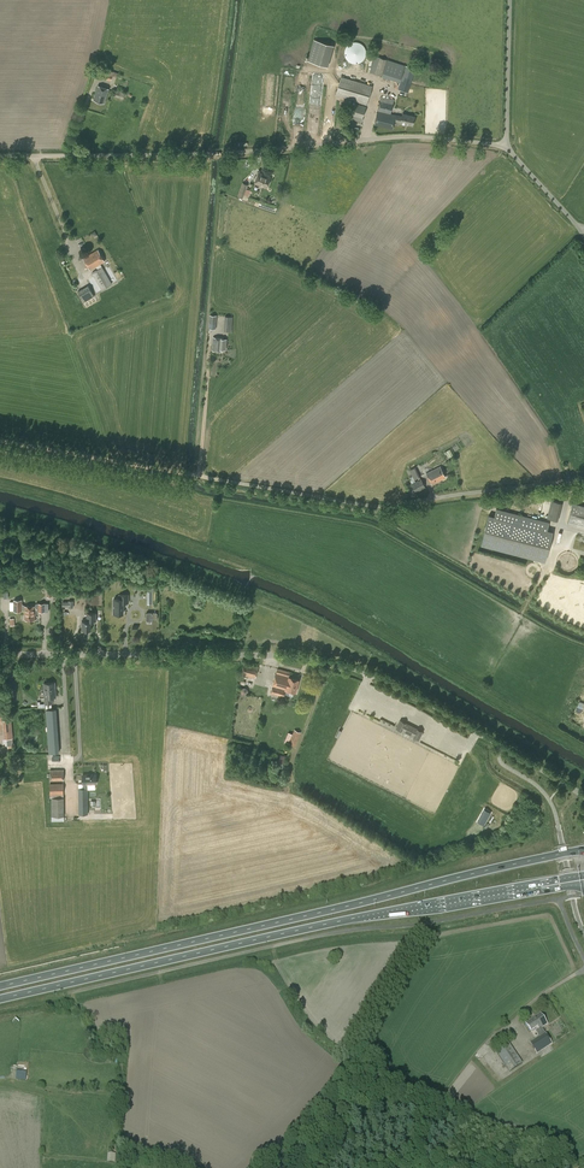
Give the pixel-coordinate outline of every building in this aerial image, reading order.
[(312,39),(306,61),(327,66),(333,45),(312,39)] [(345,50),(345,53),(345,56),(346,59),(349,61),(351,63),(354,63),(358,63),(361,62),(363,60),(365,57),(366,54),(366,51),(365,48),(363,45),(360,43),(358,42),(354,42),(351,43),(349,44),(346,47),(345,50)] [(375,56),(370,72),(381,76),(387,60),(375,56)] [(400,82),(405,65),(387,59),(382,76),(400,82)] [(405,66),(398,89),(408,93),(416,69),(405,66)] [(101,78),(111,81),(112,76),(116,78),(118,73),(108,70),(107,73),(103,72),(101,78)] [(356,101),(365,104),(370,85),(341,77),(336,94),(356,100),(356,101)] [(108,89),(98,86),(94,100),(104,103),(108,89)] [(115,96),(123,99),(125,93),(117,90),(115,96)] [(402,116),(396,115),(391,113),(394,99),(381,96),(374,125),(393,129),(395,122),(400,123),(406,125),(406,124),(413,125),(415,117),(402,114),(402,116)] [(362,123),(366,107),(352,103),(348,118),(362,123)] [(255,183),(267,188),(271,177),(259,173),(255,183)] [(242,183),(237,196),(247,199),(248,196),(249,197),(251,190),(247,189),(248,185),(242,183)] [(98,250),(83,258),(90,270),(105,261),(98,250)] [(100,291),(101,290),(112,284),(117,281),(113,274),(108,277),(102,267),(91,273),(93,276),(92,277),(100,291)] [(77,291),(84,302),(94,296),(88,285),(77,291)] [(209,315),(208,331),(210,331),(210,329),(216,329),(217,315),(209,315)] [(231,332),(233,317),(225,317),(224,331),(231,332)] [(213,337),(212,350),(222,351),(223,338),(213,337)] [(451,448),(454,453),(460,448),(456,444),(451,448)] [(432,484),(446,477),(440,466),(426,473),(432,484)] [(409,469),(413,480),(419,477),(414,467),(409,469)] [(411,483),(416,493),(425,488),(421,479),(411,483)] [(562,503),(551,500),(547,518),(558,521),(562,503)] [(576,504),(573,504),(568,523),(583,527),(583,506),(576,504)] [(480,545),(545,562),(552,532),(547,530),(549,523),(496,509),(494,517),(488,515),(480,545)] [(47,589),(47,597),(52,596),(52,595),(55,595),(55,589),(47,589)] [(124,606),(125,606),(128,605),(128,603),(129,603),(129,594),(119,594),(119,598),(113,598),(113,614),(124,614),(124,606)] [(25,605),(21,603),(21,600),(14,600),(14,611),(21,611),(21,610),(25,610),(25,619),(35,619),(35,615),(36,615),(39,613),(39,612),(48,612),(48,603),(38,603),(38,606),(35,606),(25,606),(25,605)] [(68,608),(73,608),(73,600),(67,600),(67,601),(62,601),(62,606),(68,606),(68,608)] [(87,632),(87,630),(90,630),(91,621),(96,621),(96,613),(87,613),(87,621),(82,621),(82,630),(83,630),(83,632),(87,632)] [(152,623),(152,621),(152,619),(156,619),(156,618),(157,618),(157,613),(152,613),(146,613),(147,613),(146,620),(147,620),(146,621),(147,621),(147,623),(152,623)] [(302,639),(312,642),(314,637),(304,634),(302,639)] [(241,675),(255,679),(258,667),(244,663),(241,675)] [(299,679),(289,676),(290,672),(277,668),(270,694),(284,697),(286,690),(295,693),(299,679)] [(53,703),(52,697),(56,697),(55,682),(44,683),(45,698),(44,698),(45,704),(46,708),(52,708),(52,703),(53,703)] [(583,703),(578,701),(576,709),(582,711),(583,703)] [(56,709),(46,709),(49,753),(59,752),(56,709)] [(3,720),(5,739),(13,738),(11,720),(3,720)] [(400,720),(396,729),(401,732),(402,731),(413,737),(419,740),(423,732),(400,720)] [(284,755),(290,758),(301,732),(294,730),(292,735),(289,733),(285,743),(288,744),(284,755)] [(50,777),(50,781),(64,780),(63,770),(50,770),(50,773),(47,773),(47,777),(50,777)] [(83,774),(83,784),(83,788),(78,788),(79,814),(88,814),(88,789),(88,788),(88,784),(96,784),(96,774),(83,774)] [(64,821),(64,816),(63,783),(50,783),(50,798),(51,798),(52,821),(64,821)] [(484,809),(477,821),(484,825),(491,812),(484,809)] [(545,1033),(544,1032),(541,1028),(548,1024),(540,1013),(525,1023),(531,1032),(538,1027),(539,1029),(536,1031),(539,1036),(530,1043),(537,1054),(552,1044),(545,1033)] [(523,1063),(509,1043),(496,1052),(510,1072),(523,1063)] [(16,1080),(26,1081),(27,1069),(23,1069),(22,1071),(16,1070),(16,1080)]
